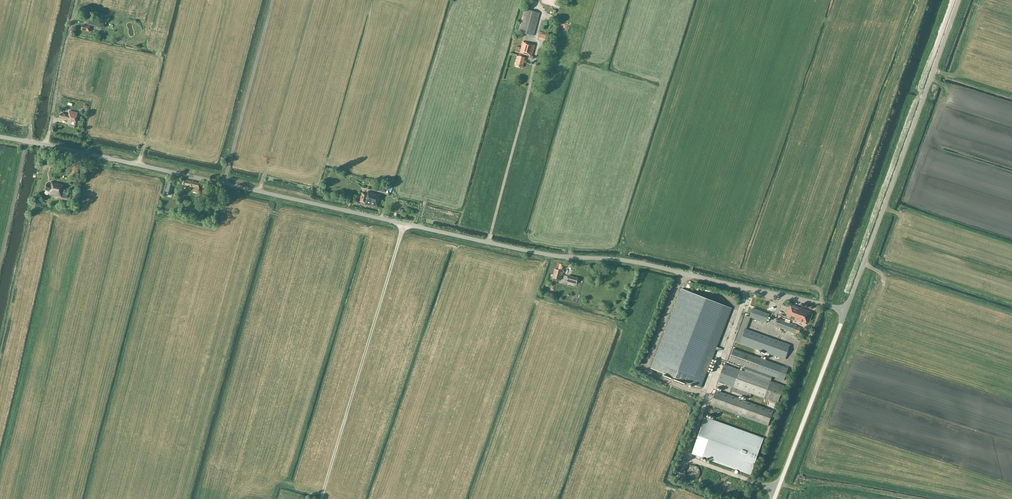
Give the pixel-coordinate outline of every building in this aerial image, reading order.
[(534,36),(540,13),(524,9),(518,32),(524,33),(531,35),(534,36)] [(104,24),(90,20),(87,23),(87,24),(102,28),(104,28),(104,24)] [(539,32),(537,38),(543,40),(545,34),(539,32)] [(529,44),(522,42),(519,53),(519,56),(518,56),(515,66),(522,68),(525,58),(523,57),(524,54),(531,56),(531,55),(532,55),(534,45),(529,44)] [(76,122),(78,113),(69,111),(68,115),(61,113),(59,118),(76,122)] [(199,188),(200,183),(186,180),(185,185),(184,187),(186,188),(187,186),(194,187),(193,192),(198,193),(199,188)] [(50,190),(49,194),(62,198),(64,188),(63,188),(64,184),(51,181),(51,184),(47,183),(45,189),(50,190)] [(386,187),(377,184),(375,190),(384,193),(386,187)] [(379,198),(380,195),(368,191),(367,194),(362,193),(360,202),(365,203),(365,204),(377,207),(379,198)] [(564,265),(559,264),(557,270),(554,269),(552,278),(561,280),(562,275),(563,272),(564,265)] [(577,278),(568,275),(566,281),(576,284),(577,278)] [(732,308),(682,289),(651,368),(701,388),(732,308)] [(805,324),(810,312),(790,305),(786,317),(784,321),(778,319),(775,326),(795,333),(797,326),(789,323),(791,319),(805,324)] [(770,314),(753,308),(750,317),(751,317),(766,323),(770,314)] [(750,317),(745,315),(741,327),(746,329),(751,317),(750,317)] [(746,329),(741,327),(735,342),(785,360),(790,345),(746,329)] [(733,348),(729,361),(746,367),(744,372),(725,365),(719,382),(733,387),(732,390),(750,396),(751,393),(777,403),(783,386),(770,381),(772,376),(784,381),(788,368),(733,348)] [(768,426),(773,411),(716,390),(710,405),(768,426)] [(763,438),(705,417),(692,454),(750,475),(763,438)]
